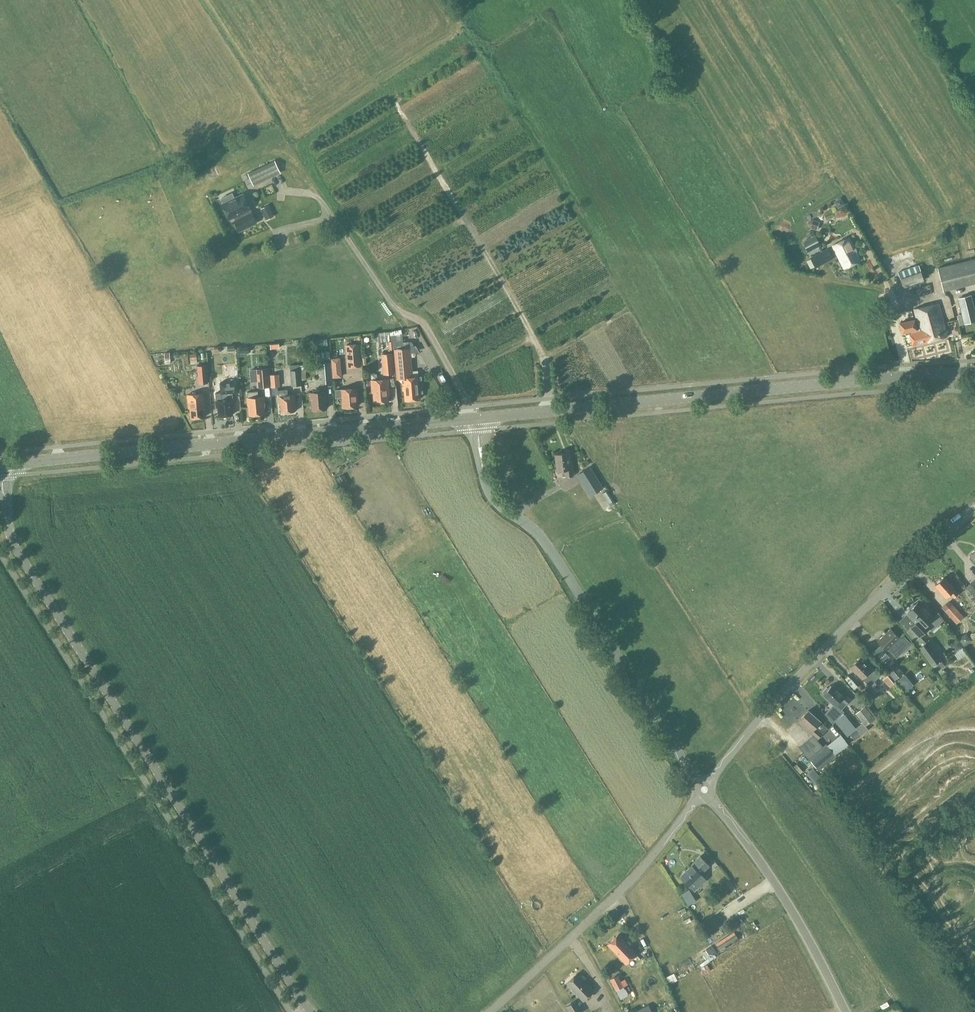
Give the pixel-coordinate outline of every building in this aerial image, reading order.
[(281,172),(276,161),(248,174),(254,185),(281,172)] [(234,217),(250,210),(251,209),(244,194),(223,205),(230,219),(234,217)] [(274,217),(269,205),(261,209),(267,220),(274,217)] [(836,221),(848,216),(845,209),(833,213),(836,221)] [(251,213),(250,210),(234,217),(236,220),(235,221),(240,231),(257,223),(252,213),(251,213)] [(811,228),(814,229),(817,221),(814,220),(808,223),(811,228)] [(808,253),(821,246),(816,236),(803,243),(808,253)] [(845,269),(861,260),(849,238),(833,246),(845,269)] [(828,250),(811,258),(812,259),(808,261),(811,269),(816,267),(816,268),(833,259),(828,250)] [(938,268),(944,292),(974,284),(974,259),(938,268)] [(924,263),(898,272),(904,287),(930,278),(924,263)] [(971,296),(958,299),(963,318),(958,320),(960,330),(966,328),(965,325),(974,322),(974,309),(971,296)] [(948,337),(945,324),(940,303),(914,310),(919,329),(917,329),(912,310),(898,314),(903,335),(910,333),(913,345),(948,337)] [(402,330),(390,332),(391,335),(393,350),(394,350),(404,349),(403,333),(402,330)] [(389,341),(389,332),(375,333),(375,338),(378,338),(378,342),(389,341)] [(404,349),(394,350),(396,372),(413,371),(411,353),(417,352),(412,342),(407,343),(407,349),(404,349)] [(362,367),(360,343),(346,344),(348,368),(362,367)] [(319,360),(330,359),(330,351),(318,353),(319,360)] [(155,365),(171,363),(170,352),(154,353),(154,354),(152,354),(153,362),(155,362),(155,365)] [(395,374),(393,353),(381,354),(384,375),(395,374)] [(331,358),(333,378),(342,377),(341,358),(331,358)] [(333,383),(331,362),(319,363),(321,384),(333,383)] [(209,383),(207,365),(198,366),(200,384),(209,383)] [(302,380),(301,371),(301,370),(300,370),(300,366),(300,365),(291,365),(291,371),(290,371),(292,387),(303,386),(302,380)] [(271,387),(269,368),(250,370),(251,380),(257,380),(258,388),(271,387)] [(413,371),(396,372),(397,380),(403,380),(404,390),(405,390),(406,400),(420,399),(420,393),(420,388),(421,388),(423,388),(422,382),(420,382),(412,382),(412,379),(413,378),(413,371)] [(272,387),(281,387),(280,377),(279,377),(278,372),(271,373),(272,387)] [(224,390),(240,389),(239,376),(223,377),(224,390)] [(372,380),(372,386),(373,393),(374,392),(375,403),(389,402),(388,396),(389,396),(389,391),(389,384),(388,379),(372,380)] [(336,398),(343,398),(344,407),(358,406),(357,400),(358,400),(358,396),(358,395),(358,389),(341,390),(341,389),(335,390),(336,398)] [(278,390),(279,396),(279,404),(280,404),(281,413),(296,412),(295,410),(296,410),(295,401),(296,401),(296,394),(288,395),(288,390),(278,390)] [(221,393),(222,398),(216,399),(217,407),(218,407),(219,416),(233,415),(233,409),(233,404),(234,404),(233,397),(231,398),(231,392),(221,393)] [(248,392),(248,398),(247,398),(248,405),(249,405),(250,415),(264,414),(264,408),(265,408),(264,403),(265,403),(264,397),(259,397),(258,392),(248,392)] [(327,398),(327,392),(310,393),(310,400),(312,400),(313,410),(327,409),(326,403),(327,403),(327,398)] [(189,395),(190,401),(191,418),(205,417),(205,411),(205,406),(206,406),(205,400),(205,393),(189,395)] [(572,459),(570,460),(569,453),(556,455),(558,471),(565,470),(565,471),(562,472),(563,478),(574,476),(572,459)] [(603,488),(589,467),(580,473),(594,494),(603,488)] [(596,495),(604,509),(613,504),(605,490),(596,495)] [(959,594),(955,590),(955,589),(944,577),(935,586),(946,598),(950,594),(954,599),(959,594)] [(965,617),(950,600),(942,608),(957,624),(965,617)] [(961,600),(955,604),(959,609),(965,605),(961,600)] [(922,604),(920,604),(919,602),(916,605),(913,605),(910,608),(910,610),(907,613),(916,622),(911,627),(920,636),(930,627),(927,624),(934,618),(924,608),(924,606),(922,604)] [(902,635),(900,638),(891,629),(878,641),(887,651),(888,650),(891,652),(895,647),(901,653),(911,644),(902,635)] [(966,634),(959,639),(964,646),(971,641),(966,634)] [(958,640),(951,645),(956,652),(963,647),(958,640)] [(933,666),(941,660),(928,642),(920,648),(933,666)] [(904,673),(891,657),(882,664),(895,680),(904,673)] [(860,659),(851,668),(863,679),(870,686),(876,680),(873,677),(877,673),(866,661),(865,663),(860,659)] [(886,670),(885,671),(884,672),(883,673),(883,674),(883,675),(883,676),(883,677),(882,677),(883,678),(883,679),(883,680),(890,688),(896,683),(886,670)] [(913,684),(905,674),(896,681),(904,691),(913,684)] [(833,686),(828,690),(827,689),(823,693),(824,695),(835,706),(836,705),(840,709),(850,699),(839,688),(837,690),(833,686)] [(862,692),(864,695),(862,698),(866,704),(870,701),(877,696),(868,686),(862,692)] [(875,719),(866,706),(856,713),(866,726),(875,719)] [(856,729),(841,710),(832,717),(848,736),(856,729)] [(823,734),(816,727),(820,721),(809,711),(800,720),(806,725),(804,727),(810,733),(818,740),(823,734)] [(862,727),(851,735),(855,740),(866,732),(862,727)] [(828,746),(811,761),(817,768),(818,767),(820,770),(837,756),(836,756),(849,745),(840,734),(828,746)] [(701,873),(709,865),(701,856),(692,865),(681,876),(694,890),(706,879),(701,873)] [(677,908),(679,914),(685,911),(683,905),(677,908)] [(735,932),(716,944),(720,951),(739,938),(735,932)] [(619,935),(609,944),(627,963),(637,954),(619,935)] [(577,974),(567,983),(584,1001),(595,991),(584,980),(583,981),(577,974)] [(617,976),(610,980),(616,991),(623,987),(617,976)] [(576,1001),(567,1007),(570,1011),(583,1011),(576,1001)]
